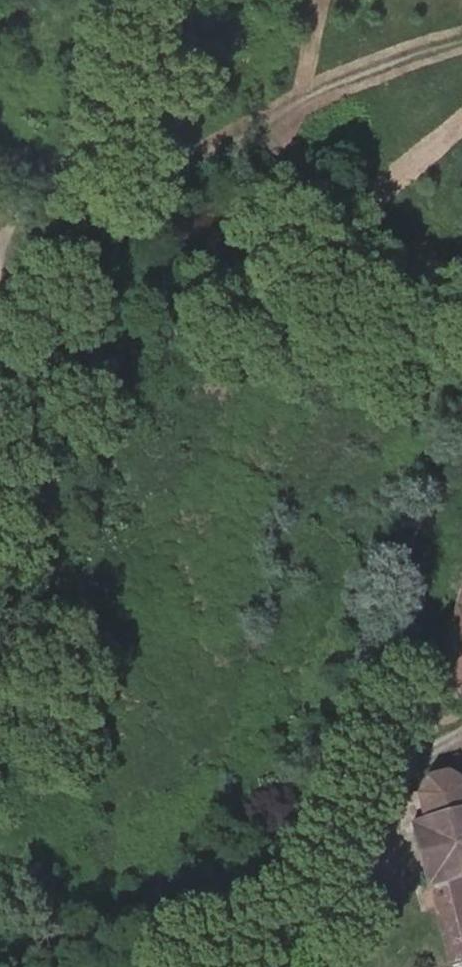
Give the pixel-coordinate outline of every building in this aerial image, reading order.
[(457,597),(459,598),(432,693),(461,702),(461,579),(457,597)] [(461,788),(459,779),(431,787),(415,791),(395,797),(403,828),(410,826),(428,892),(431,891),(435,907),(452,966),(458,966),(461,966),(461,788)] [(431,891),(428,892),(420,894),(424,910),(435,907),(431,891)]
